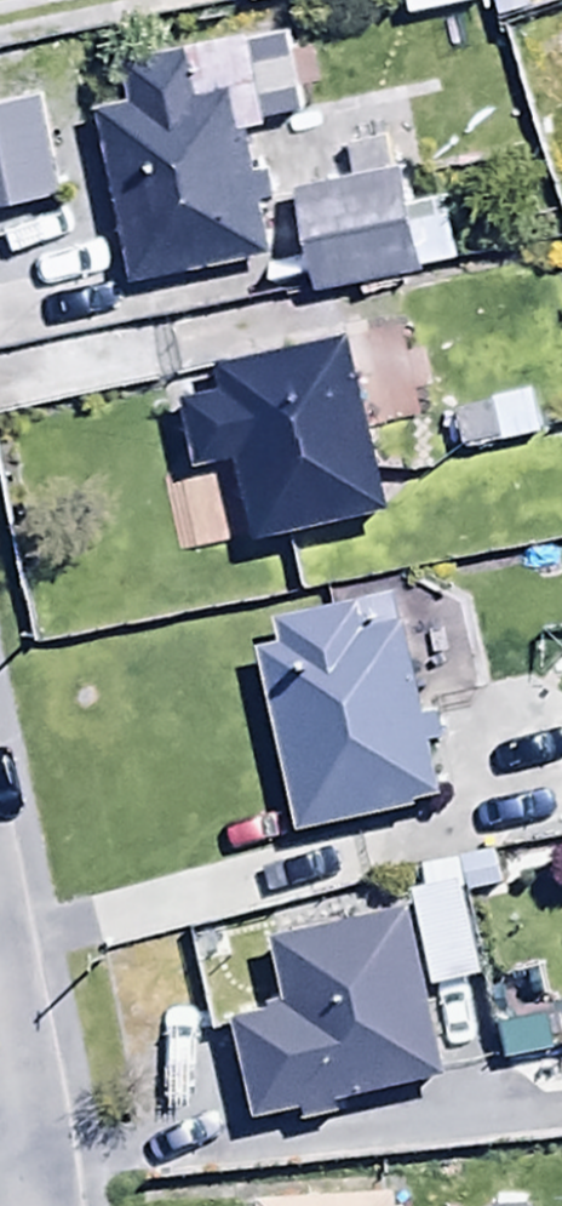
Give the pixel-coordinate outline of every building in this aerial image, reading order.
[(538,89),(561,84),(561,42),(528,50),(538,89)] [(132,112),(94,120),(131,296),(269,266),(233,100),(195,108),(185,62),(124,75),(132,112)] [(0,114),(0,220),(59,212),(45,107),(0,114)] [(308,300),(421,278),(456,271),(446,221),(411,227),(394,137),(341,147),(349,191),(289,203),(308,300)] [(421,278),(308,300),(317,349),(431,327),(421,278)] [(236,467),(254,555),(381,529),(344,349),(212,377),(217,401),(174,410),(188,478),(236,467)] [(274,632),(279,659),(257,663),(291,843),(439,815),(396,609),(274,632)] [(546,732),(557,780),(561,779),(561,728),(546,732)] [(486,991),(484,982),(473,926),(516,918),(510,887),(467,895),(461,865),(419,873),(425,903),(407,907),(411,925),(426,1002),(486,991)] [(426,1002),(411,925),(271,952),(284,1019),(230,1030),(250,1138),(334,1121),(332,1112),(443,1090),(426,1002)] [(486,991),(500,1063),(561,1051),(561,1024),(537,1029),(526,974),(484,982),(486,991)]
